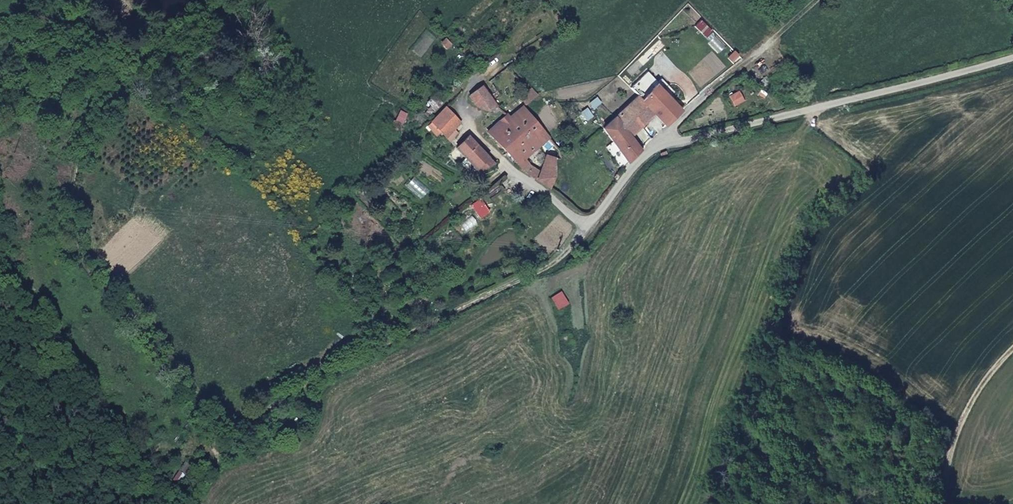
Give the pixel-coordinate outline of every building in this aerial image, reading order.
[(688,95),(672,77),(659,87),(676,106),(688,95)] [(489,94),(483,87),(471,96),(479,104),(489,94)] [(676,106),(659,87),(644,99),(657,115),(667,126),(682,113),(676,106)] [(497,105),(489,94),(479,104),(490,110),(497,105)] [(631,137),(657,115),(644,99),(642,98),(619,118),(631,137)] [(448,107),(433,120),(426,125),(438,136),(443,132),(453,141),(458,135),(454,131),(461,123),(448,107)] [(530,135),(541,128),(524,107),(512,118),(508,114),(487,132),(505,154),(518,143),(516,141),(524,135),(530,135)] [(640,149),(631,137),(619,118),(605,130),(628,163),(640,149)] [(527,162),(548,137),(541,128),(530,135),(524,135),(516,141),(518,143),(505,154),(528,173),(531,176),(535,168),(527,162)] [(490,159),(470,136),(458,149),(467,157),(480,170),(490,159)] [(560,153),(550,141),(545,160),(558,162),(560,153)] [(475,176),(480,170),(467,157),(461,163),(475,176)] [(554,182),(558,162),(545,160),(541,175),(554,182)] [(554,182),(541,175),(539,182),(552,192),(554,182)]
